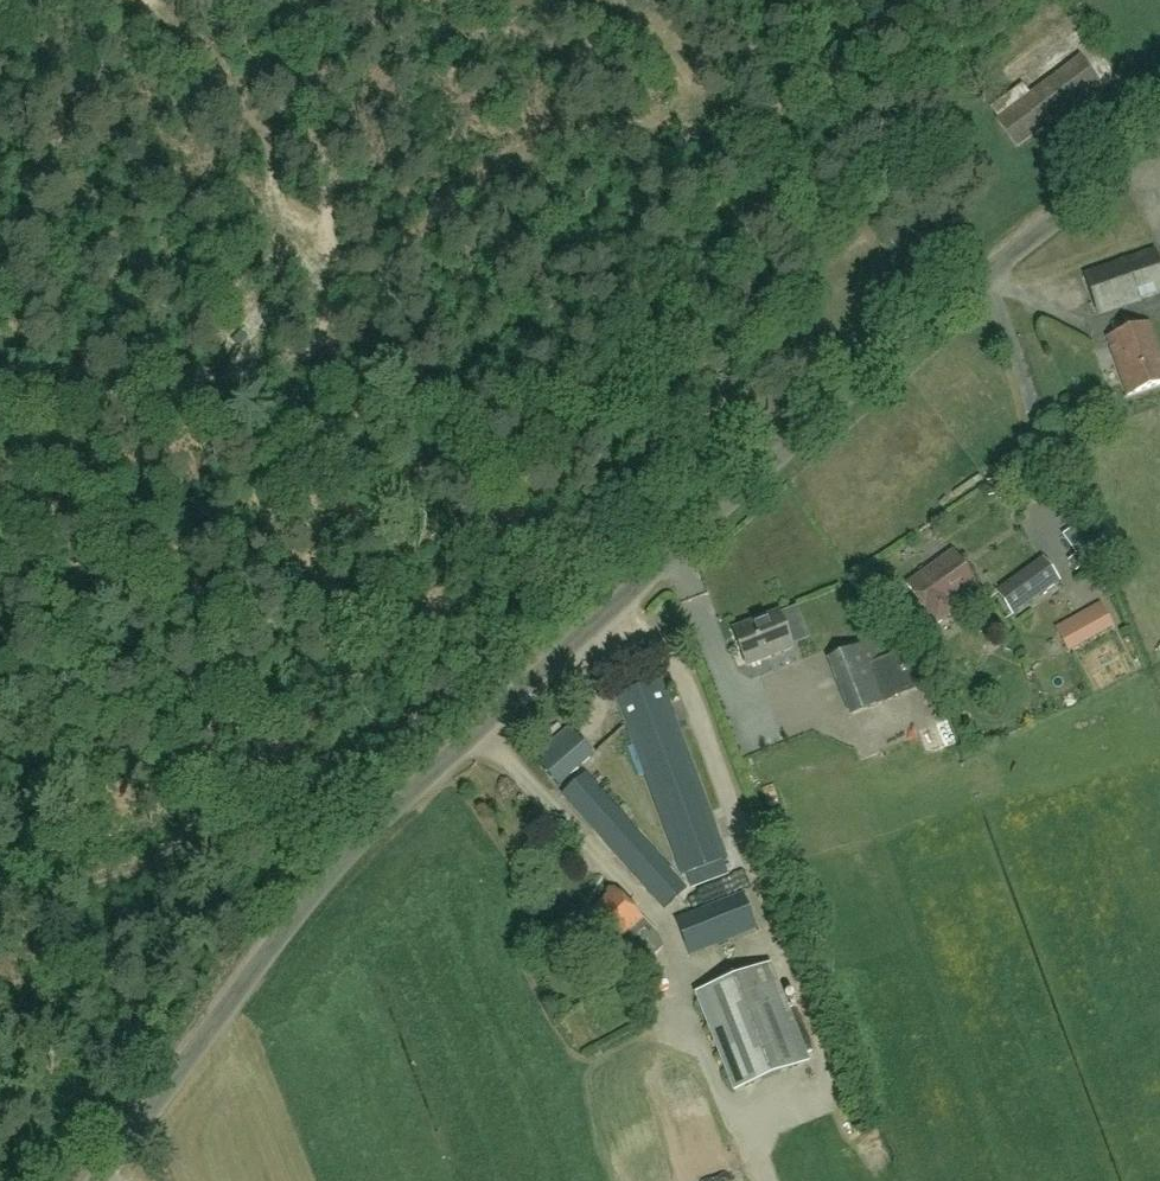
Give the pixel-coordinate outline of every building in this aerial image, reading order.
[(1018,147),(1086,96),(1090,102),(1105,91),(1080,56),(997,118),(1018,147)] [(1084,274),(1099,315),(1159,293),(1159,265),(1154,249),(1084,274)] [(1108,337),(1128,395),(1159,384),(1159,350),(1150,322),(1108,337)] [(937,625),(956,611),(950,603),(977,583),(953,550),(908,583),(937,625)] [(1013,615),(1060,580),(1043,557),(996,591),(1013,615)] [(1100,605),(1059,628),(1070,649),(1112,626),(1100,605)] [(732,631),(746,665),(793,647),(780,612),(732,631)] [(893,698),(892,695),(905,690),(896,667),(883,672),(871,642),(833,658),(855,713),(893,698)] [(660,680),(616,697),(681,874),(686,872),(691,888),(729,874),(723,859),(726,858),(660,680)] [(572,729),(537,760),(557,781),(591,751),(572,729)] [(688,887),(586,773),(562,794),(664,908),(688,887)] [(662,946),(656,931),(614,887),(573,927),(604,958),(615,947),(637,970),(662,946)] [(756,928),(742,892),(675,919),(690,955),(756,928)] [(811,1061),(772,963),(697,993),(736,1090),(811,1061)]
